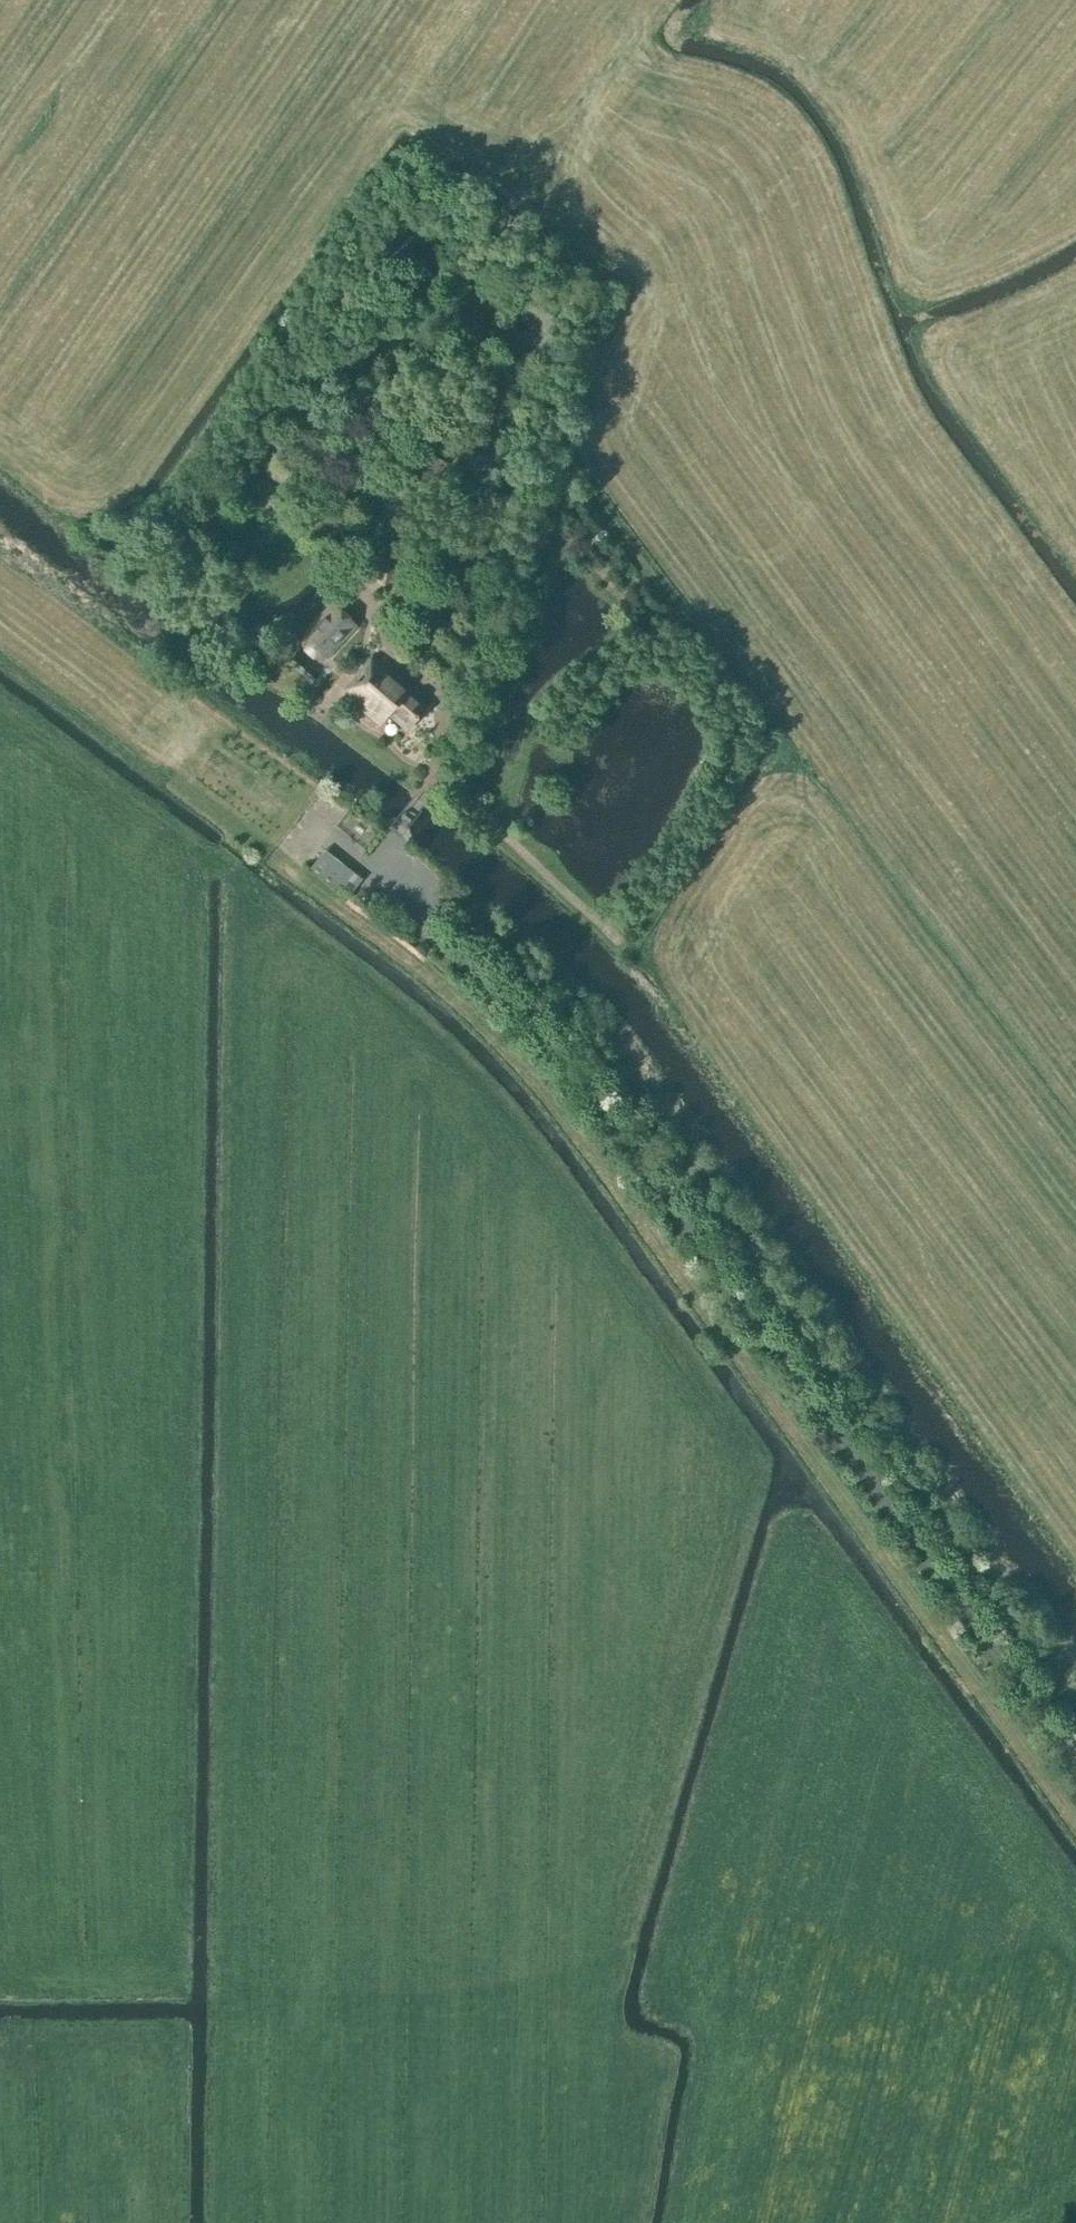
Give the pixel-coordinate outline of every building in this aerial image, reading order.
[(499,436),(479,427),(475,436),(495,446),(499,436)] [(325,665),(360,628),(334,603),(299,641),(325,665)] [(298,641),(288,632),(275,646),(286,655),(298,641)] [(406,734),(429,707),(410,691),(412,689),(374,656),(341,694),(380,727),(388,718),(406,734)] [(362,879),(325,849),(310,868),(336,889),(340,883),(351,892),(362,879)]
